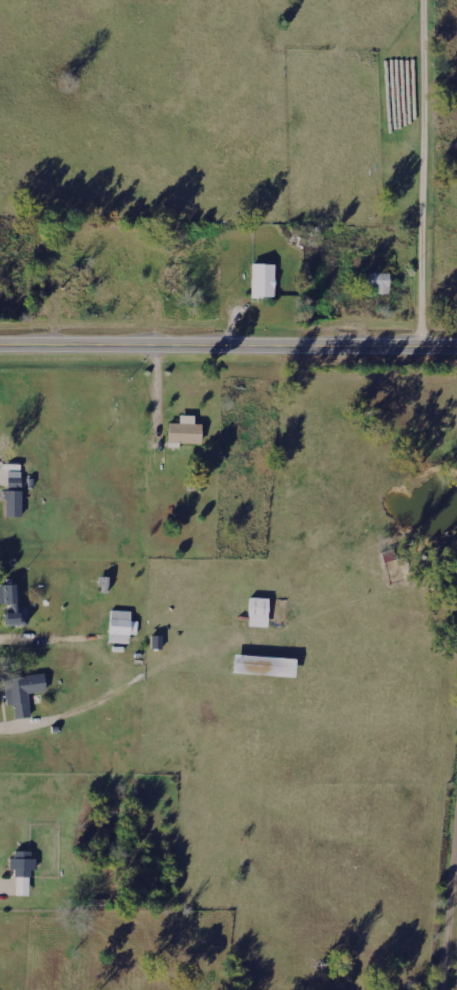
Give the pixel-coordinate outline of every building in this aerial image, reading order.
[(276,263),(253,263),(252,297),(276,297),(276,263)] [(196,415),(181,415),(181,423),(170,422),(170,442),(204,443),(204,423),(196,423),(196,415)] [(23,490),(6,490),(7,516),(23,515),(23,490)] [(0,585),(0,604),(15,604),(15,612),(10,612),(10,625),(22,624),(20,584),(0,585)] [(250,626),(269,626),(270,597),(250,597),(250,626)] [(110,642),(131,643),(131,634),(138,634),(139,621),(132,620),(133,610),(111,609),(110,642)] [(298,657),(235,654),(234,673),(297,676),(298,657)] [(48,690),(46,673),(5,678),(9,706),(15,705),(16,719),(32,717),(29,693),(48,690)] [(17,895),(31,895),(31,869),(35,869),(35,851),(12,851),(12,869),(16,869),(17,895)]
